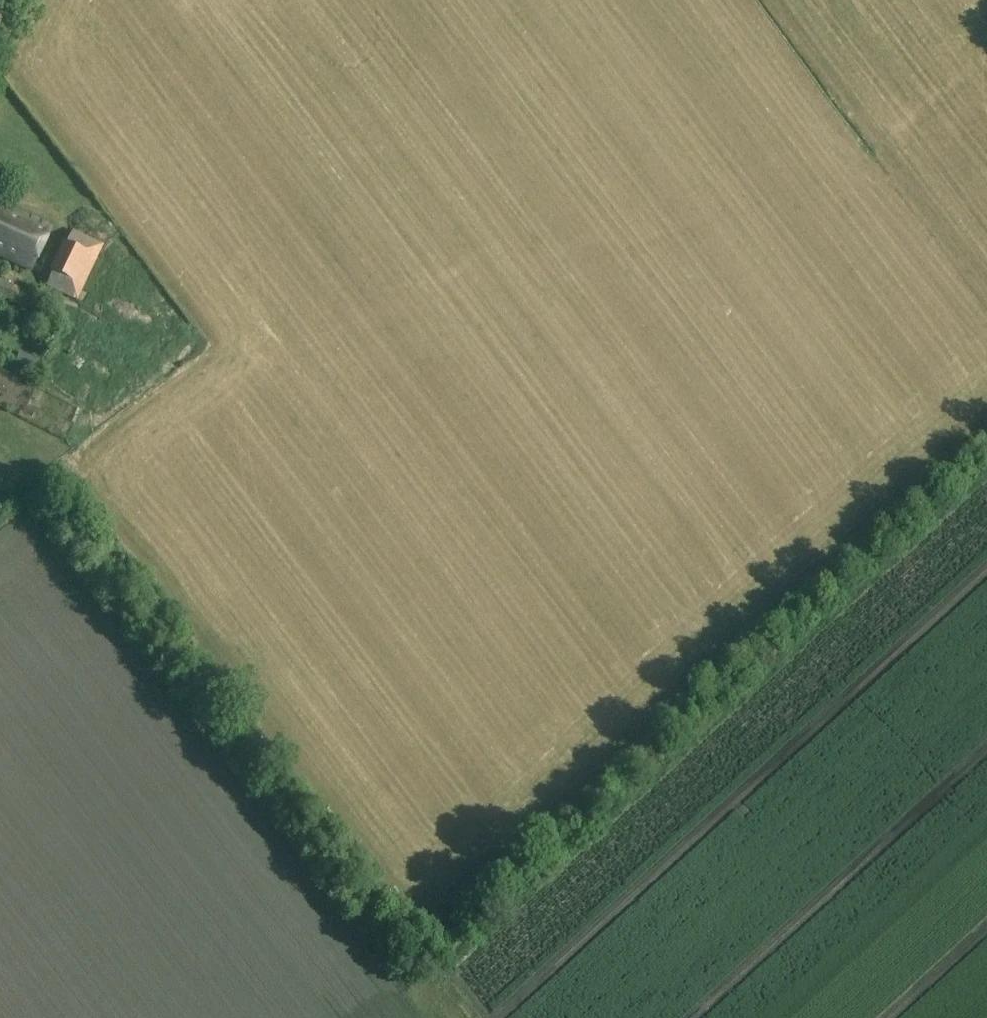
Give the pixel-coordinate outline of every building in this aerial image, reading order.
[(31,271),(51,228),(11,210),(9,214),(0,210),(0,257),(31,271)] [(45,286),(76,301),(103,245),(72,230),(45,286)] [(0,261),(0,276),(3,278),(9,265),(0,261)] [(24,307),(30,293),(0,280),(0,296),(24,307)] [(40,362),(30,357),(25,367),(35,372),(40,362)]
